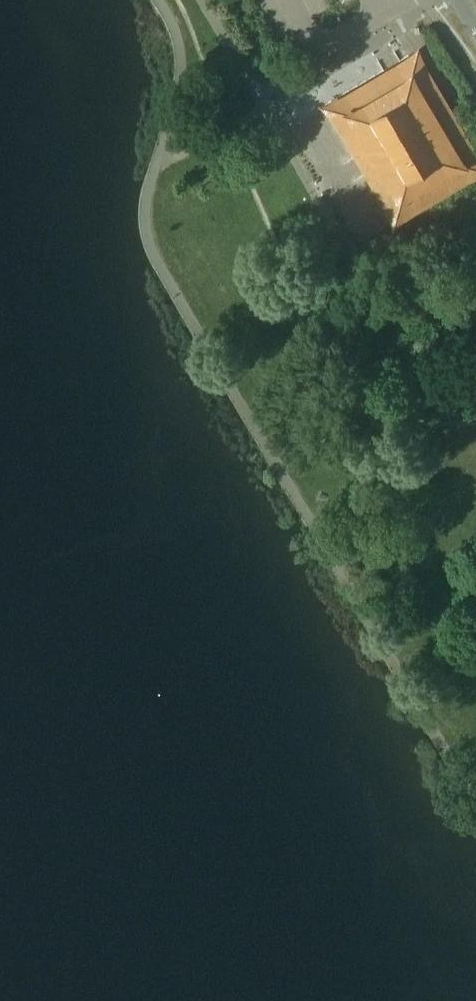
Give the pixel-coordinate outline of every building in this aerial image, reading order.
[(416,61),(337,108),(398,213),(475,167),(475,164),(416,61)]
